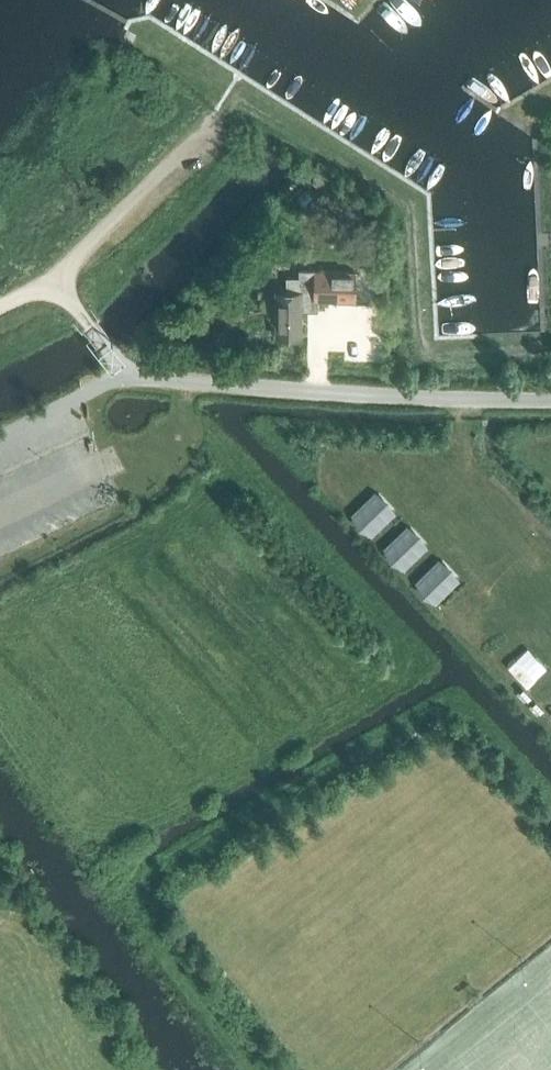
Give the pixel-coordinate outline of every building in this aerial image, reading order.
[(356,301),(357,270),(315,269),(314,300),(356,301)] [(306,306),(306,290),(300,291),(300,277),(287,277),(287,290),(276,291),(276,335),(301,335),(301,306),(306,306)]
